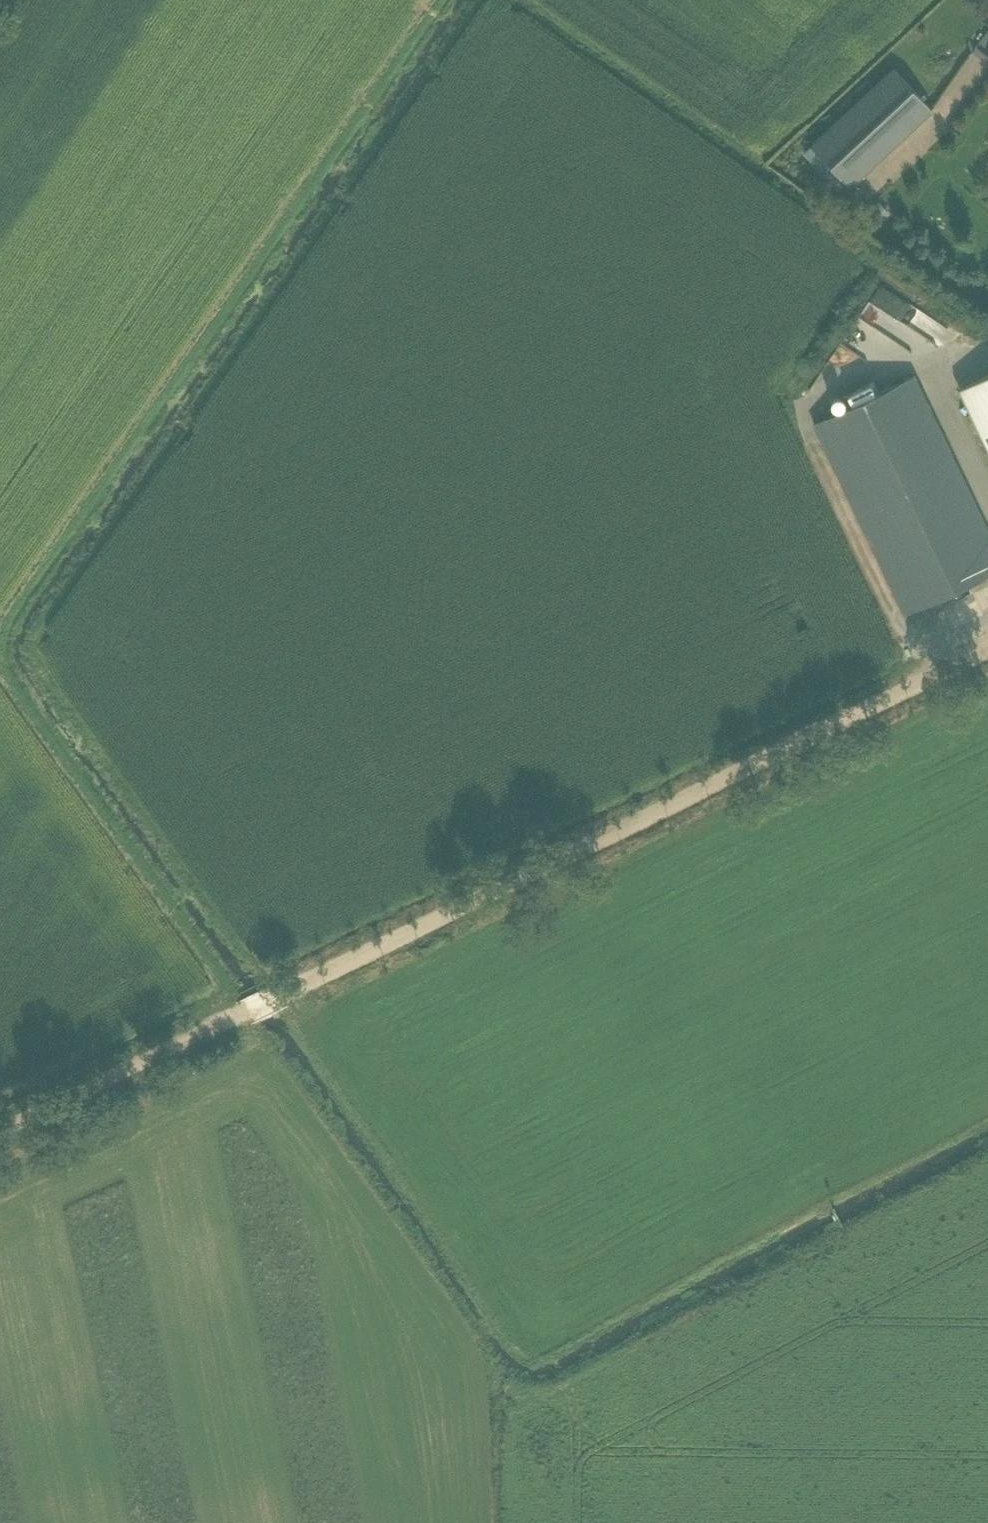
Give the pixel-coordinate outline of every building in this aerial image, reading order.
[(850,186),(933,110),(894,68),(811,144),(850,186)] [(860,313),(906,350),(918,335),(872,299),(860,313)] [(905,614),(987,574),(987,532),(914,375),(879,392),(873,379),(843,393),(849,406),(814,423),(905,614)] [(959,388),(987,448),(987,375),(959,388)]
